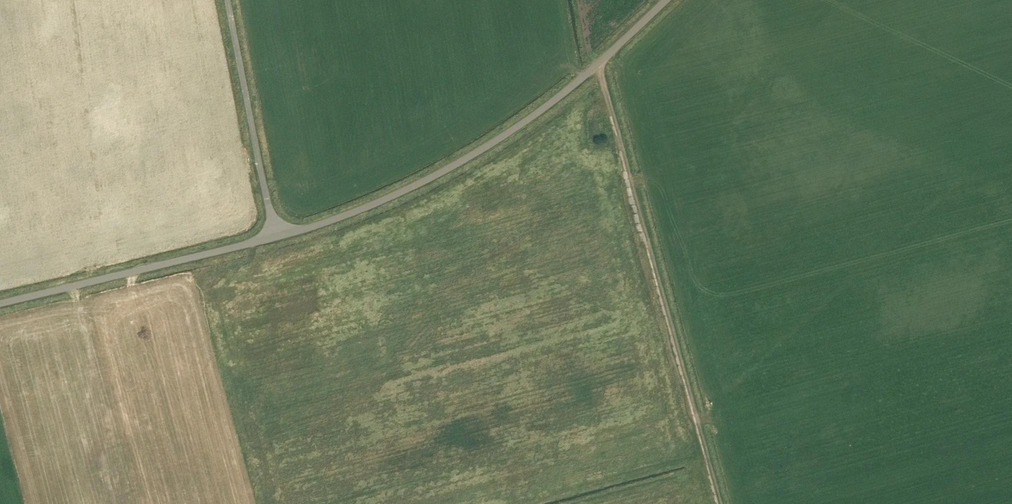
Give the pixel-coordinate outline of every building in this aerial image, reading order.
[(304,300),(288,304),(290,310),(306,306),(304,300)]
